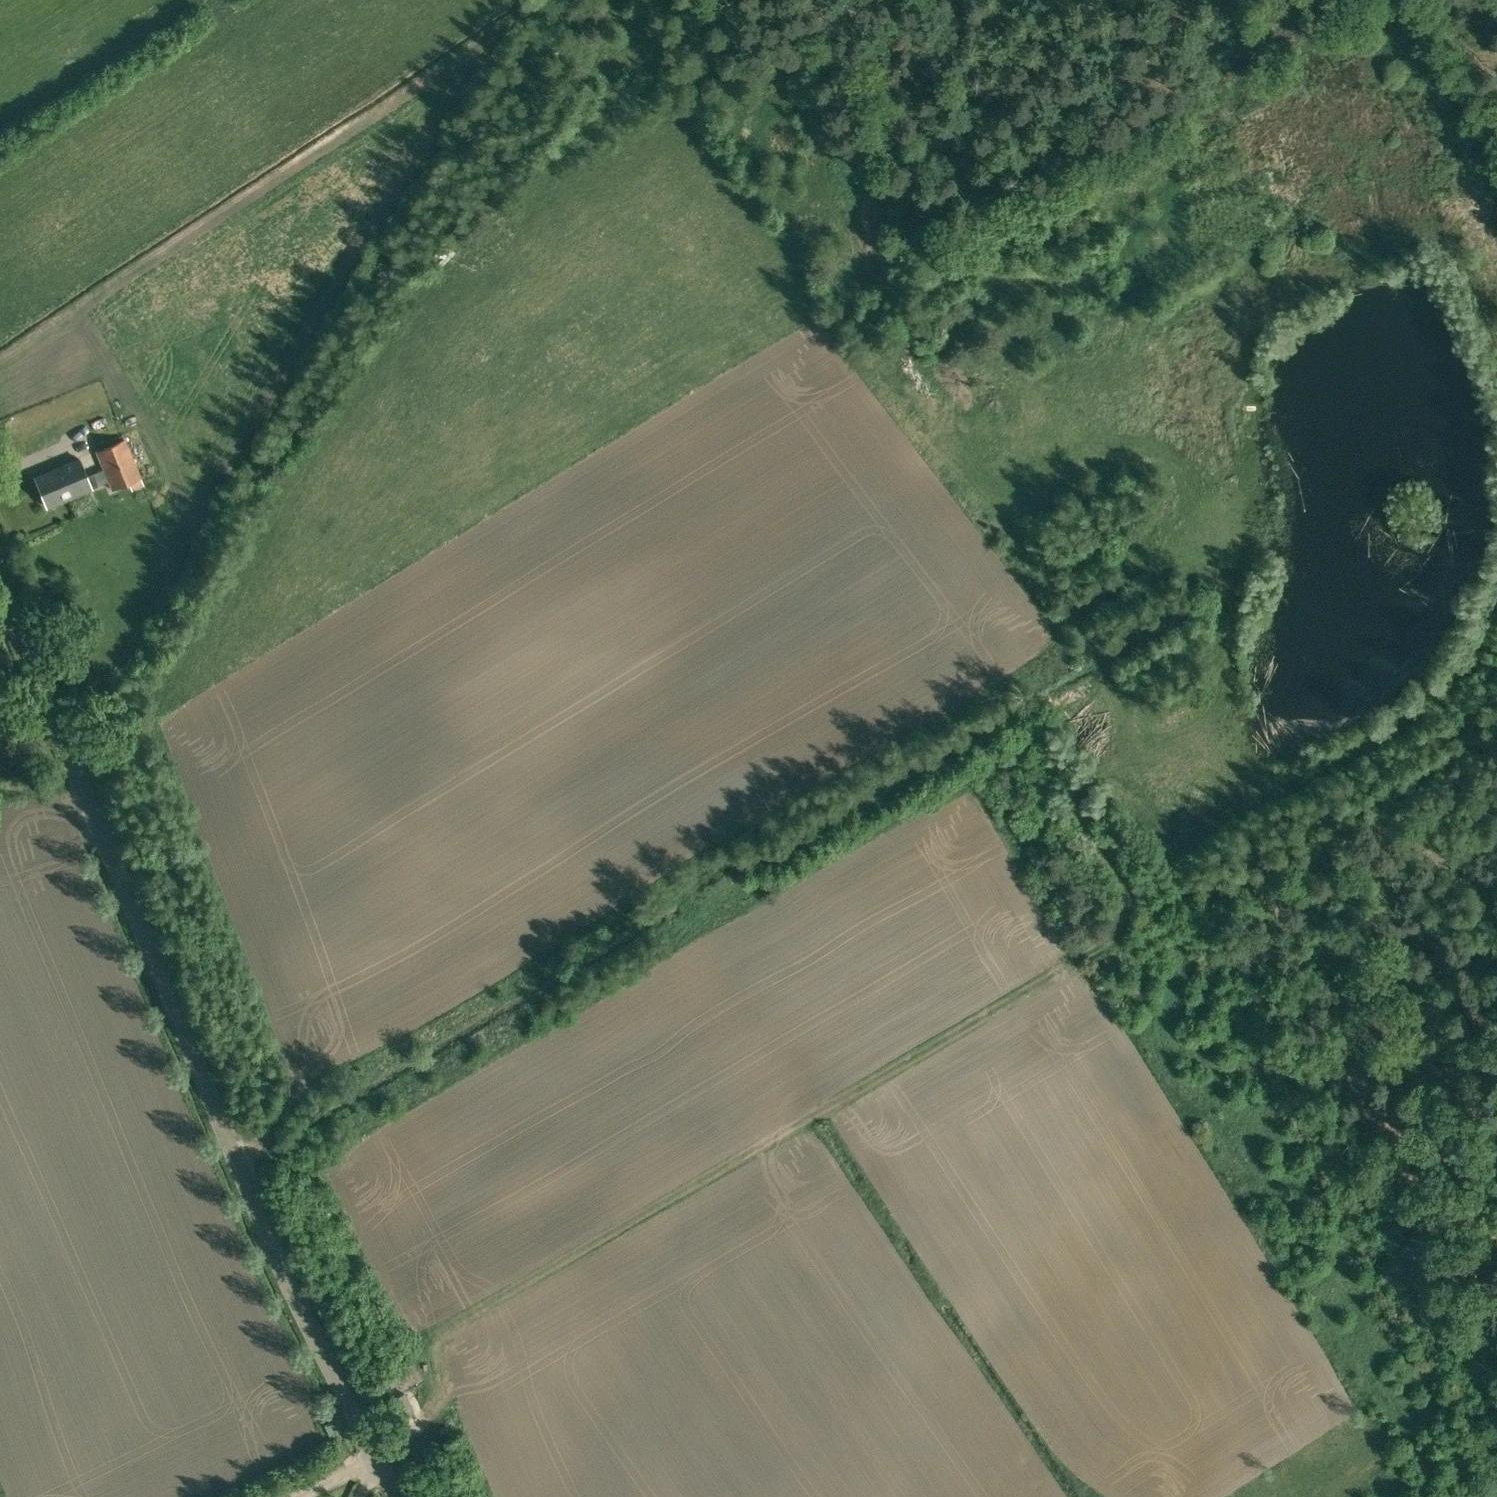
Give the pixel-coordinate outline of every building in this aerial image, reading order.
[(126,439),(96,451),(112,489),(129,483),(141,478),(142,478),(126,439)] [(47,506),(92,488),(99,485),(93,473),(87,476),(80,458),(35,476),(47,506)] [(141,478),(129,483),(131,490),(144,486),(141,478)]
